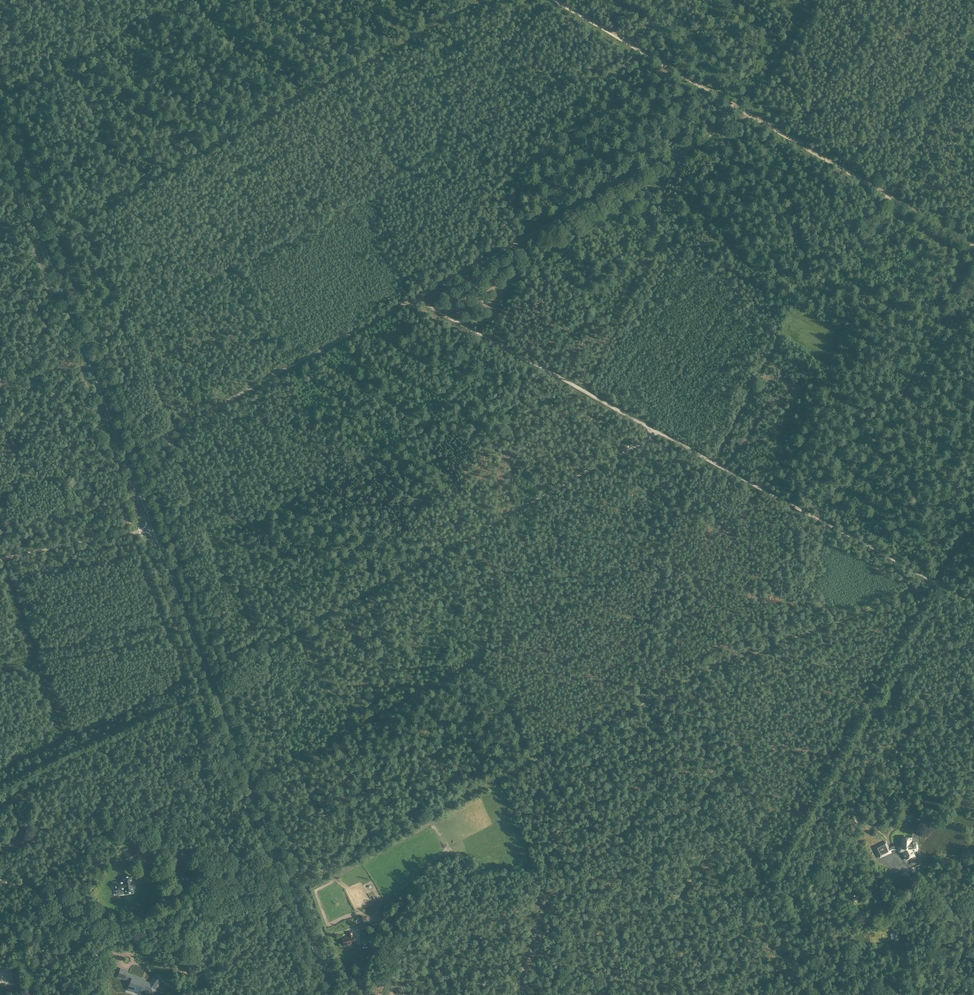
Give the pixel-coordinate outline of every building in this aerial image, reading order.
[(858,822),(854,816),(848,820),(852,826),(858,822)] [(899,852),(900,853),(902,852),(906,861),(915,856),(914,852),(917,851),(918,850),(918,849),(918,848),(918,847),(918,846),(918,845),(918,844),(917,843),(915,841),(912,842),(912,837),(902,836),(901,839),(901,841),(901,845),(898,846),(898,847),(898,848),(898,849),(898,850),(898,851),(898,852),(899,852)] [(886,842),(875,847),(880,858),(891,853),(886,842)] [(131,875),(123,877),(123,881),(115,883),(116,891),(119,890),(120,894),(125,893),(125,894),(133,893),(132,887),(132,882),(131,875)] [(849,904),(855,907),(858,900),(853,898),(855,895),(852,894),(851,898),(851,899),(849,904)] [(356,926),(358,932),(367,930),(366,924),(356,926)] [(345,946),(355,943),(352,932),(349,933),(350,937),(343,939),(345,946)] [(360,936),(362,944),(369,943),(367,934),(360,936)] [(121,969),(118,977),(132,981),(128,989),(137,992),(139,988),(152,992),(163,978),(156,973),(150,983),(141,981),(142,979),(126,974),(127,971),(121,969)] [(200,971),(196,974),(201,981),(206,977),(200,971)] [(198,986),(194,983),(189,988),(193,991),(198,986)]
